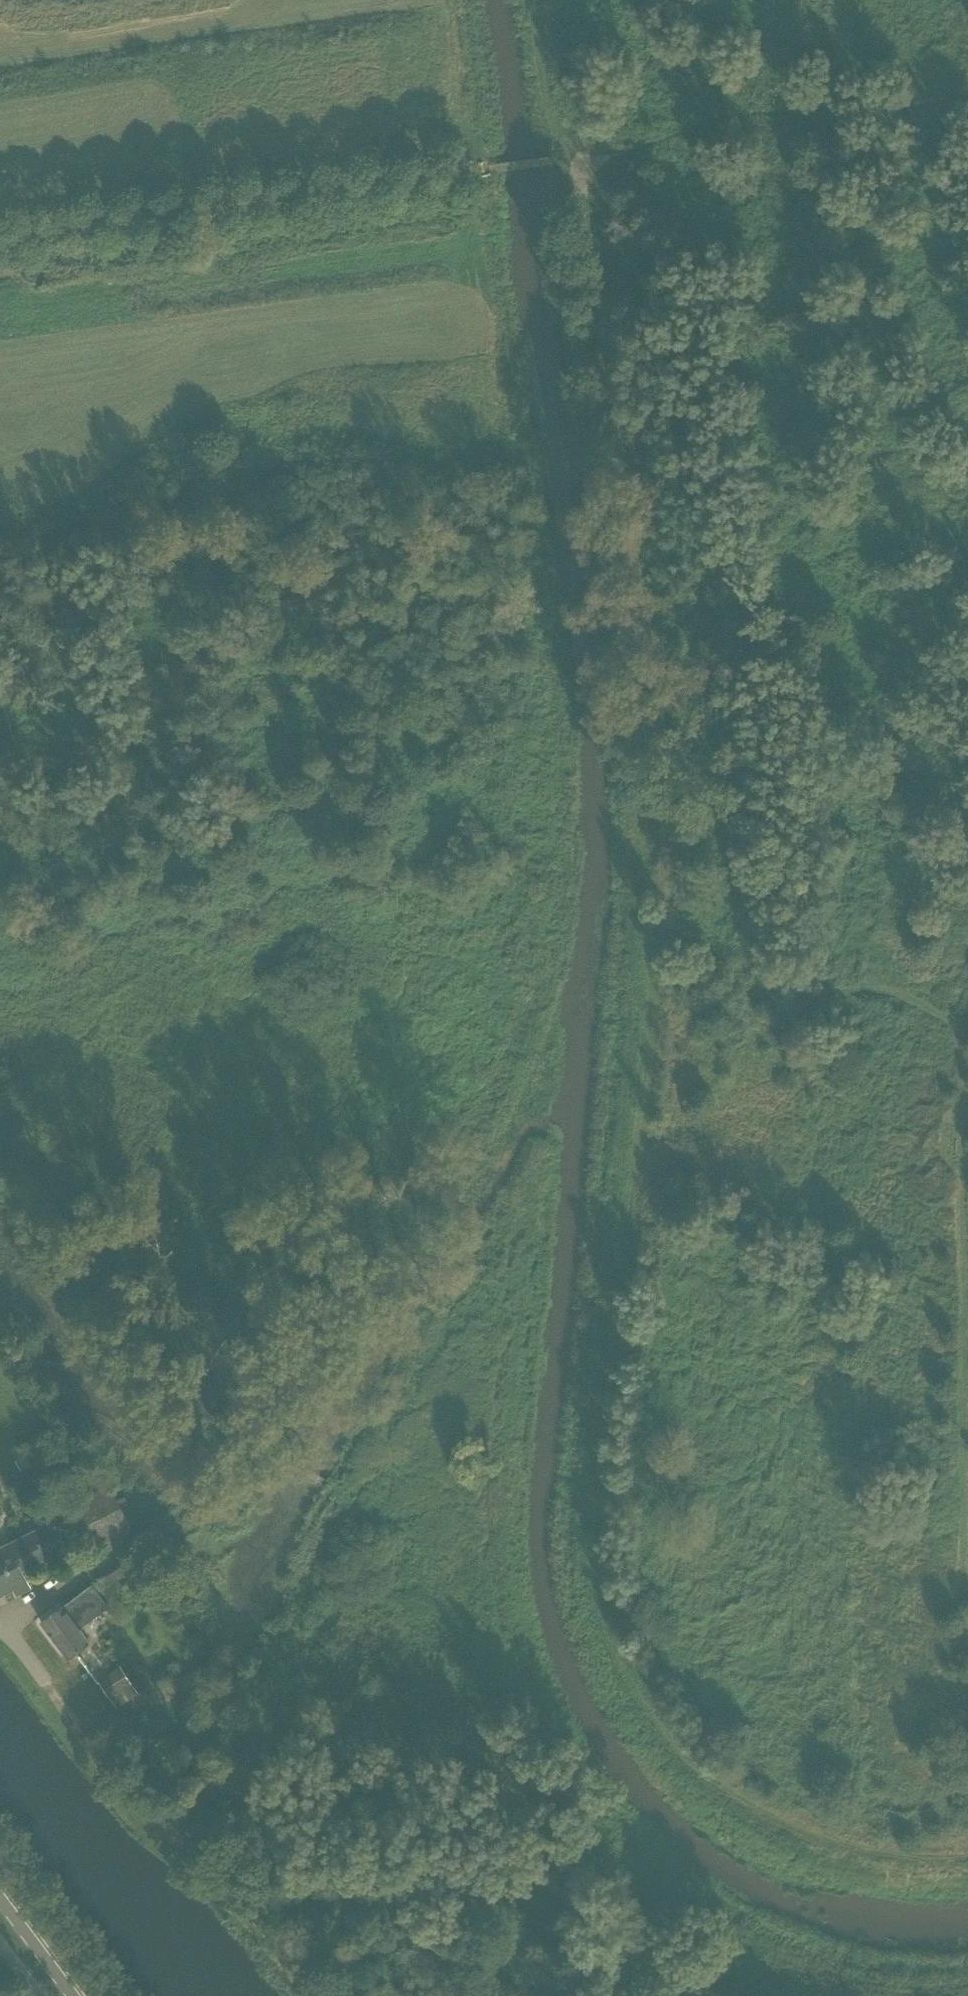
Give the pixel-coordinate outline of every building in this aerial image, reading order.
[(86,1551),(132,1528),(109,1484),(107,1485),(90,1452),(49,1473),(50,1476),(33,1484),(45,1508),(60,1500),(86,1551)] [(53,1521),(0,1547),(0,1595),(27,1581),(21,1570),(66,1547),(53,1521)] [(159,1573),(146,1551),(99,1580),(111,1601),(159,1573)] [(79,1629),(95,1616),(109,1606),(92,1584),(41,1622),(68,1657),(84,1645),(82,1642),(86,1638),(79,1629)] [(138,1693),(123,1667),(100,1681),(115,1707),(138,1693)]
